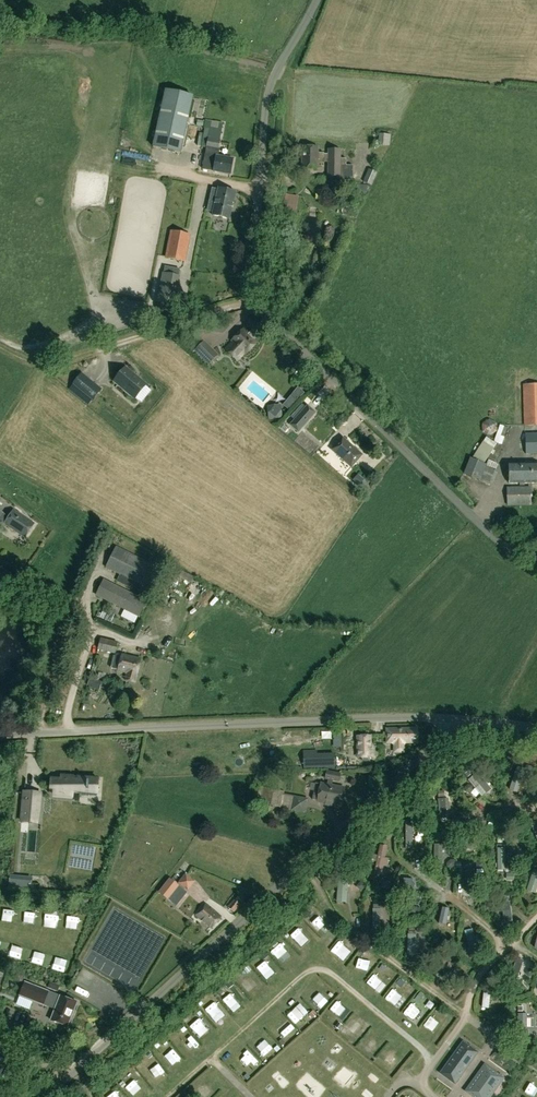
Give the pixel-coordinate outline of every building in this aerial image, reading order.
[(165,89),(152,148),(180,153),(193,96),(165,89)] [(233,159),(218,156),(219,148),(218,148),(221,131),(205,128),(201,147),(206,148),(202,169),(212,171),(230,174),(233,159)] [(390,135),(379,134),(378,145),(389,146),(390,135)] [(318,153),(318,147),(302,147),(301,168),(317,168),(317,162),(328,162),(328,177),(342,177),(342,183),(353,184),(353,166),(346,166),(346,159),(340,159),(340,150),(328,150),(328,155),(323,154),(323,153),(318,153)] [(369,170),(363,182),(372,186),(377,173),(369,170)] [(235,192),(212,187),(209,202),(214,203),(212,215),(229,219),(235,192)] [(279,202),(287,204),(288,195),(280,194),(279,202)] [(297,196),(288,195),(287,204),(286,208),(296,209),(297,196)] [(165,258),(184,262),(190,234),(171,231),(165,258)] [(180,276),(162,272),(157,302),(174,306),(180,276)] [(246,326),(255,335),(262,329),(252,319),(246,326)] [(245,354),(257,342),(242,329),(232,341),(232,342),(225,350),(236,361),(244,353),(245,354)] [(218,355),(204,341),(198,335),(186,347),(193,353),(194,351),(208,365),(218,355)] [(147,384),(126,365),(112,381),(134,399),(147,384)] [(91,401),(101,390),(81,373),(71,385),(91,401)] [(523,384),(524,426),(536,426),(536,384),(523,384)] [(282,406),(289,411),(304,394),(297,388),(282,406)] [(282,418),(282,405),(267,405),(268,419),(282,418)] [(298,431),(315,413),(306,406),(290,424),(298,431)] [(501,445),(508,428),(500,425),(494,442),(501,445)] [(524,434),(525,454),(536,454),(536,433),(524,434)] [(362,455),(342,437),(331,450),(351,467),(362,455)] [(482,442),(473,457),(484,464),(493,449),(496,444),(486,437),(483,442),(483,443),(482,442)] [(486,466),(486,465),(470,458),(464,474),(480,481),(491,486),(498,472),(486,466)] [(523,484),(523,463),(508,463),(508,484),(523,484)] [(523,484),(536,484),(536,463),(523,463),(523,484)] [(364,479),(358,474),(353,480),(359,485),(364,479)] [(506,487),(507,506),(531,506),(530,487),(506,487)] [(3,524),(4,524),(25,538),(34,523),(13,510),(9,516),(0,511),(0,522),(3,524)] [(158,568),(115,547),(105,568),(119,575),(116,582),(144,596),(158,568)] [(104,548),(101,557),(106,559),(110,550),(104,548)] [(194,577),(182,571),(179,577),(191,583),(194,577)] [(96,595),(138,617),(146,601),(104,580),(96,595)] [(118,643),(100,638),(97,649),(115,654),(118,643)] [(126,674),(124,680),(135,683),(141,659),(121,654),(121,655),(116,653),(112,669),(117,670),(117,672),(126,674)] [(415,728),(387,729),(387,743),(394,743),(394,748),(403,748),(403,743),(415,742),(415,728)] [(356,758),(374,758),(374,748),(372,748),(372,735),(355,736),(356,758)] [(316,768),(316,755),(316,750),(302,751),(303,769),(316,768)] [(333,754),(316,755),(316,768),(334,767),(333,754)] [(317,801),(341,806),(344,788),(331,786),(332,780),(338,781),(339,774),(327,771),(325,779),(328,779),(327,785),(321,784),(315,783),(312,800),(317,801)] [(50,777),(48,790),(53,791),(52,797),(73,799),(74,793),(98,795),(100,778),(60,774),(60,778),(50,777)] [(284,791),(259,786),(257,795),(261,796),(260,804),(281,808),(281,807),(291,809),(290,810),(305,813),(308,798),(283,793),(284,791)] [(22,791),(19,822),(39,824),(42,793),(22,791)] [(98,865),(99,839),(79,838),(78,864),(98,865)] [(500,866),(509,865),(508,844),(499,844),(500,866)] [(439,850),(442,864),(448,863),(446,848),(439,850)] [(31,878),(10,876),(8,888),(30,890),(31,878)] [(160,893),(166,898),(170,894),(179,901),(187,892),(177,885),(170,879),(160,893)] [(352,897),(351,883),(341,884),(342,897),(352,897)] [(234,912),(240,904),(234,899),(228,907),(234,912)] [(8,904),(7,911),(18,912),(19,905),(8,904)] [(37,919),(42,908),(33,904),(28,915),(37,919)] [(452,915),(452,904),(444,904),(443,915),(452,915)] [(211,927),(216,922),(218,923),(220,921),(218,919),(220,917),(205,905),(196,915),(211,927)] [(61,921),(62,911),(48,911),(48,920),(61,921)] [(78,923),(79,913),(71,913),(71,923),(78,923)] [(293,932),(303,941),(309,935),(304,930),(306,927),(301,923),(293,932)] [(479,927),(466,931),(471,951),(485,947),(479,927)] [(334,945),(344,954),(352,945),(342,936),(334,945)] [(275,945),(284,954),(293,946),(284,937),(275,945)] [(26,953),(29,942),(16,938),(13,950),(26,953)] [(38,954),(49,956),(51,947),(39,946),(38,954)] [(270,965),(277,957),(268,950),(261,957),(270,965)] [(307,961),(310,956),(299,950),(296,956),(307,961)] [(61,952),(56,962),(67,966),(71,956),(61,952)] [(378,968),(370,977),(374,981),(382,972),(378,968)] [(252,984),(257,978),(245,969),(240,975),(252,984)] [(25,982),(20,995),(43,1004),(55,1009),(50,1020),(67,1026),(77,1002),(60,996),(48,991),(25,982)] [(60,986),(50,982),(48,988),(58,992),(60,986)] [(396,999),(403,987),(394,982),(388,994),(396,999)] [(230,998),(240,990),(236,984),(225,992),(230,998)] [(323,987),(315,994),(324,1004),(332,997),(323,987)] [(342,1011),(349,1003),(341,996),(333,1004),(342,1011)] [(416,1017),(425,1005),(414,997),(405,1009),(416,1017)] [(306,998),(298,1002),(304,1013),(312,1008),(306,998)] [(290,1010),(298,1020),(303,1016),(295,1006),(290,1010)] [(453,1019),(457,1013),(451,1009),(447,1015),(453,1019)] [(425,1021),(436,1030),(444,1020),(433,1011),(425,1021)] [(211,1016),(205,1021),(211,1029),(217,1024),(211,1016)] [(288,1031),(297,1026),(292,1016),(282,1022),(288,1031)] [(362,1035),(371,1025),(361,1016),(352,1026),(362,1035)] [(196,1033),(191,1037),(196,1044),(201,1040),(196,1033)] [(376,1050),(383,1042),(378,1037),(370,1044),(376,1050)] [(458,1039),(435,1070),(453,1083),(476,1052),(458,1039)] [(172,1048),(180,1058),(185,1054),(177,1044),(172,1048)] [(154,1063),(160,1074),(169,1069),(162,1058),(154,1063)] [(505,1078),(485,1063),(464,1091),(472,1096),(491,1096),(505,1078)] [(133,1087),(142,1079),(138,1074),(129,1082),(133,1087)] [(536,1089),(536,1087),(536,1079),(528,1075),(524,1084),(536,1089)] [(120,1085),(112,1090),(116,1094),(123,1089),(120,1085)]
